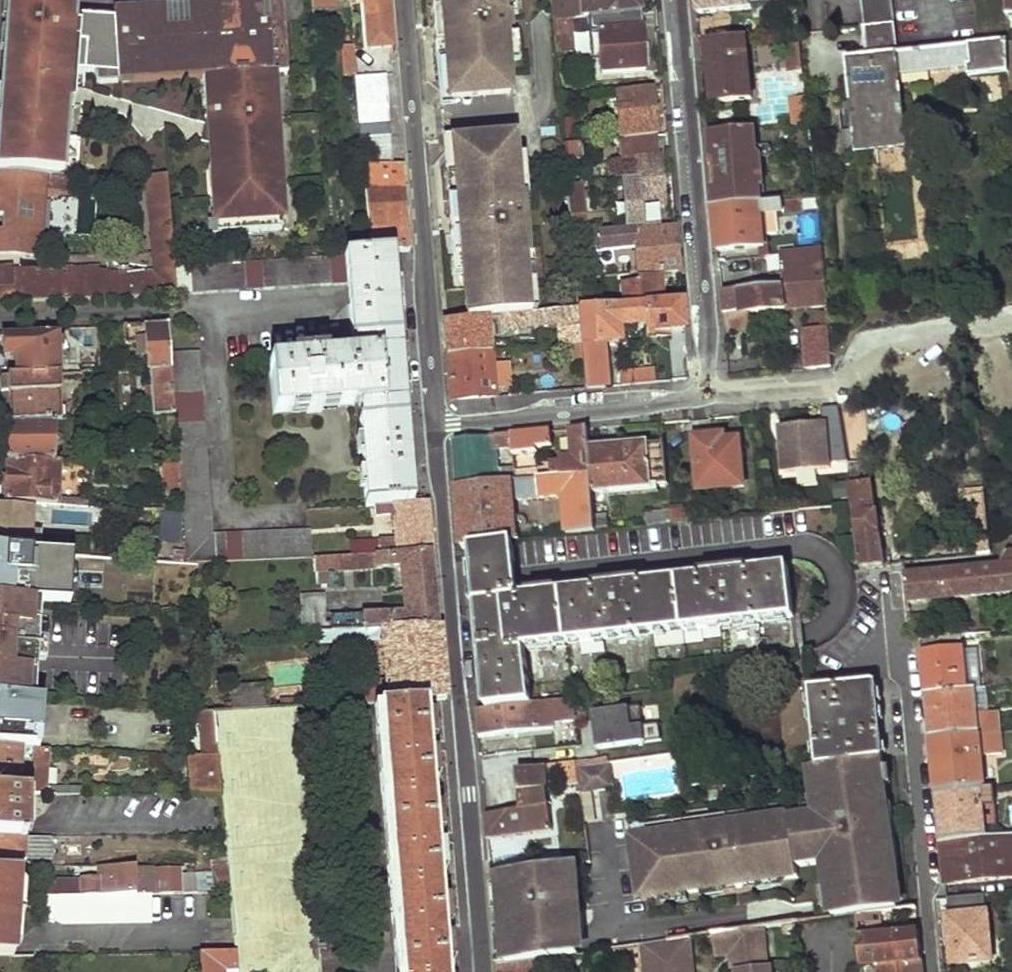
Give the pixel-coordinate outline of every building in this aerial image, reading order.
[(5,37),(0,106),(0,172),(62,178),(68,104),(62,103),(64,71),(76,72),(97,73),(118,72),(115,20),(76,20),(77,0),(8,0),(5,37)] [(285,0),(239,0),(239,3),(221,4),(220,0),(198,0),(133,3),(134,8),(114,9),(115,20),(118,72),(118,82),(213,77),(273,74),(289,73),(285,0)] [(314,12),(331,12),(330,0),(313,0),(314,12)] [(370,48),(393,47),(390,0),(366,0),(370,48)] [(435,45),(446,45),(448,83),(450,102),(511,98),(509,79),(514,78),(508,18),(504,18),(503,1),(507,0),(432,0),(435,45)] [(576,18),(574,0),(552,0),(554,19),(576,18)] [(697,14),(790,7),(790,0),(696,0),(697,14)] [(892,0),(859,0),(862,29),(895,26),(892,0)] [(600,75),(645,70),(640,11),(576,18),(554,19),(557,53),(575,52),(573,32),(596,31),(600,75)] [(969,79),(1011,74),(1010,46),(899,56),(895,26),(862,29),(865,62),(847,63),(850,96),(857,154),(909,147),(901,78),(969,71),(969,79)] [(353,34),(338,35),(339,71),(356,70),(353,34)] [(705,41),(717,40),(716,34),(699,35),(700,42),(705,41)] [(717,40),(705,41),(711,102),(753,99),(748,36),(717,40)] [(803,82),(799,51),(788,52),(792,83),(803,82)] [(76,72),(64,71),(62,103),(68,104),(74,104),(76,72)] [(118,72),(97,73),(97,83),(118,82),(118,72)] [(273,74),(213,77),(214,97),(209,97),(209,110),(207,111),(205,113),(205,117),(205,120),(209,123),(210,123),(212,170),(218,169),(219,189),(213,189),(215,221),(221,220),(222,235),(281,232),(280,196),(274,196),(273,175),(278,175),(273,74)] [(404,187),(402,166),(393,166),(385,75),(357,77),(365,189),(404,187)] [(652,89),(615,92),(619,135),(656,131),(652,89)] [(564,142),(581,141),(580,133),(573,133),(568,93),(560,93),(564,142)] [(808,125),(805,98),(790,100),(793,126),(808,125)] [(557,130),(543,131),(544,139),(558,138),(557,130)] [(715,208),(764,202),(762,183),(766,183),(762,155),(759,156),(757,130),(708,134),(712,172),(715,208)] [(656,135),(617,137),(619,158),(621,158),(635,157),(639,182),(631,183),(631,190),(622,191),(624,206),(617,206),(618,228),(632,226),(659,224),(658,204),(662,203),(656,135)] [(515,140),(453,145),(458,199),(448,199),(450,234),(460,234),(467,319),(488,317),(500,315),(529,313),(525,260),(528,260),(523,199),(520,199),(515,140)] [(43,259),(44,252),(60,254),(66,178),(62,178),(0,172),(0,255),(43,259)] [(572,232),(582,231),(579,184),(568,186),(572,232)] [(146,185),(154,281),(62,283),(62,271),(0,273),(0,303),(177,299),(176,296),(173,267),(166,186),(146,185)] [(409,252),(404,187),(365,189),(370,254),(393,253),(409,252)] [(715,208),(719,250),(767,245),(764,213),(785,212),(785,215),(817,212),(815,197),(764,202),(715,208)] [(618,228),(599,229),(601,249),(634,246),(636,271),(679,268),(677,245),(675,226),(631,229),(632,226),(618,228)] [(825,282),(822,251),(780,255),(784,286),(825,282)] [(173,267),(176,296),(349,286),(352,345),(356,345),(356,360),(317,363),(316,358),(301,358),(302,365),(273,367),(275,416),(309,414),(309,418),(321,417),(322,413),(359,411),(367,507),(377,507),(412,504),(393,253),(370,254),(173,267)] [(644,301),(661,299),(659,274),(637,276),(637,281),(621,282),(623,304),(644,301)] [(724,309),(725,314),(751,311),(828,304),(825,282),(784,286),(723,293),(724,309)] [(578,307),(593,307),(592,296),(588,296),(586,286),(576,287),(578,307)] [(661,299),(644,301),(646,321),(663,319),(663,324),(670,329),(684,328),(682,298),(661,299)] [(585,389),(607,387),(603,342),(619,340),(618,326),(646,324),(646,321),(644,301),(623,304),(593,307),(578,307),(581,343),(585,389)] [(529,313),(500,315),(501,331),(558,326),(560,346),(581,343),(578,307),(529,313)] [(751,311),(725,314),(726,331),(752,328),(751,311)] [(447,356),(491,352),(488,317),(467,319),(444,321),(447,356)] [(663,319),(646,321),(646,324),(647,337),(670,335),(670,329),(663,324),(663,319)] [(807,369),(835,367),(830,326),(809,327),(809,338),(804,338),(807,369)] [(169,327),(126,328),(126,331),(117,332),(118,341),(126,340),(126,348),(139,347),(139,357),(149,357),(150,373),(172,372),(171,356),(169,327)] [(683,331),(671,332),(674,374),(686,374),(683,331)] [(15,379),(59,377),(58,339),(3,342),(4,358),(14,358),(15,379)] [(450,401),(496,397),(491,352),(447,356),(450,401)] [(315,560),(312,531),(214,537),(203,354),(171,356),(172,372),(175,417),(176,431),(179,468),(181,499),(186,567),(200,569),(204,568),(224,567),(315,560)] [(621,386),(654,383),(653,369),(619,372),(621,386)] [(172,372),(150,373),(154,419),(158,419),(175,417),(172,372)] [(62,423),(59,377),(15,379),(6,380),(6,425),(57,422),(62,423)] [(175,417),(158,419),(159,433),(176,431),(175,417)] [(7,465),(56,466),(57,422),(6,425),(7,465)] [(786,476),(831,471),(828,426),(783,431),(786,476)] [(589,429),(570,431),(572,457),(562,458),(563,465),(553,466),(554,481),(593,478),(591,449),(589,429)] [(515,453),(515,460),(540,457),(540,452),(554,451),(553,433),(522,435),(513,436),(515,453)] [(459,490),(502,486),(501,479),(500,454),(515,453),(513,436),(455,441),(457,465),(459,490)] [(699,491),(744,489),(741,442),(726,442),(725,437),(696,440),(699,491)] [(594,491),(670,484),(665,442),(591,449),(593,478),(594,491)] [(56,466),(7,465),(8,504),(48,507),(56,508),(57,498),(59,466),(56,466)] [(162,467),(162,498),(181,499),(179,468),(162,467)] [(533,476),(517,477),(518,484),(533,483),(533,476)] [(502,486),(518,484),(517,477),(501,479),(502,486)] [(594,491),(593,478),(554,481),(533,483),(518,484),(502,486),(459,490),(462,521),(464,550),(474,548),(514,544),(517,544),(514,505),(565,500),(569,538),(597,535),(594,491)] [(865,570),(888,567),(876,486),(860,489),(858,479),(848,480),(852,507),(860,570),(865,570)] [(847,484),(835,486),(836,501),(849,499),(847,484)] [(89,500),(57,498),(56,508),(78,509),(88,510),(89,500)] [(379,543),(380,556),(433,553),(432,529),(430,503),(412,504),(377,507),(377,518),(394,516),(396,541),(379,543)] [(48,507),(47,518),(77,520),(78,509),(56,508),(48,507)] [(30,555),(33,512),(0,509),(0,552),(30,555)] [(311,512),(311,528),(354,528),(353,511),(311,512)] [(646,516),(648,529),(675,526),(673,512),(646,516)] [(992,553),(987,513),(975,515),(979,554),(992,553)] [(75,558),(87,559),(88,540),(40,536),(38,555),(75,558)] [(379,543),(352,544),(353,558),(380,556),(379,543)] [(487,708),(529,704),(524,649),(796,619),(789,569),(520,597),(514,544),(474,548),(487,708)] [(0,552),(0,600),(41,603),(72,605),(75,558),(38,555),(30,555),(0,552)] [(353,558),(315,560),(315,576),(407,570),(411,614),(332,618),(333,626),(327,626),(326,594),(302,596),(305,636),(322,635),(367,632),(382,631),(439,626),(436,590),(433,553),(380,556),(353,558)] [(910,603),(1011,594),(1011,555),(1009,555),(1003,566),(907,576),(910,603)] [(0,600),(0,699),(35,702),(37,661),(39,641),(41,603),(0,600)] [(439,626),(382,631),(385,684),(330,684),(331,707),(380,704),(428,701),(445,700),(442,665),(439,626)] [(322,647),(367,644),(367,632),(322,635),(322,647)] [(926,668),(929,694),(984,688),(980,651),(965,652),(964,635),(923,638),(925,657),(930,656),(931,668),(926,668)] [(48,642),(39,641),(37,661),(47,662),(48,642)] [(878,759),(883,758),(876,683),(812,688),(818,767),(878,759)] [(984,688),(929,694),(932,738),(979,735),(993,733),(991,713),(986,714),(984,688)] [(235,712),(271,710),(269,690),(233,692),(235,712)] [(50,748),(49,741),(0,739),(4,713),(45,715),(46,703),(35,702),(0,699),(0,746),(50,748)] [(190,711),(218,713),(219,713),(221,701),(197,699),(197,704),(191,704),(190,711)] [(479,729),(480,738),(571,728),(568,699),(529,704),(487,708),(478,709),(479,729)] [(380,704),(400,971),(449,971),(428,701),(380,704)] [(643,744),(642,707),(594,709),(596,746),(643,744)] [(298,709),(271,710),(235,712),(219,713),(218,713),(222,756),(225,797),(231,860),(234,894),(239,952),(240,969),(240,971),(319,971),(298,709)] [(218,713),(190,711),(189,726),(203,728),(204,755),(222,756),(218,713)] [(937,793),(985,791),(979,735),(932,738),(937,793)] [(47,794),(47,789),(50,748),(0,746),(0,794),(33,794),(47,794)] [(554,769),(573,767),(571,752),(551,753),(554,769)] [(204,755),(188,754),(191,796),(225,797),(222,756),(204,755)] [(883,758),(878,759),(880,784),(885,784),(890,783),(889,767),(884,767),(883,758)] [(649,826),(633,828),(644,899),(665,896),(690,892),(709,890),(727,887),(728,893),(762,889),(761,882),(779,880),(801,877),(799,866),(823,863),(835,861),(839,883),(831,884),(831,889),(834,909),(835,917),(858,913),(879,911),(892,910),(889,883),(894,883),(893,872),(890,840),(890,836),(887,803),(885,784),(880,784),(878,759),(818,767),(814,768),(818,795),(820,809),(812,813),(808,814),(792,816),(791,811),(783,812),(767,815),(750,817),(733,819),(733,814),(713,817),(691,820),(674,823),(649,826)] [(606,763),(573,767),(576,787),(576,793),(609,789),(606,763)] [(573,767),(554,769),(557,791),(576,787),(573,767)] [(487,827),(488,842),(554,833),(546,770),(515,773),(520,813),(486,817),(487,827)] [(942,841),(990,837),(987,805),(996,804),(995,790),(985,791),(937,793),(942,841)] [(29,839),(33,794),(0,794),(0,839),(29,839)] [(818,795),(810,797),(811,805),(807,806),(808,814),(812,813),(820,809),(818,795)] [(987,805),(990,837),(1000,836),(996,804),(987,805)] [(782,805),(766,807),(767,815),(783,812),(782,805)] [(712,809),(690,812),(691,820),(713,817),(712,809)] [(749,809),(732,812),(733,814),(733,819),(750,817),(749,809)] [(649,818),(649,826),(674,823),(672,814),(649,818)] [(946,883),(1011,878),(1011,835),(1000,836),(990,837),(942,841),(946,883)] [(27,861),(27,860),(29,839),(0,839),(0,862),(27,861)] [(53,860),(52,839),(29,839),(27,860),(53,860)] [(552,843),(556,868),(567,866),(577,865),(573,840),(552,843)] [(231,860),(212,861),(214,894),(234,894),(231,860)] [(835,861),(823,863),(826,884),(831,884),(839,883),(835,861)] [(556,868),(502,878),(504,912),(506,927),(509,965),(544,960),(581,955),(579,940),(578,930),(582,929),(580,916),(575,885),(569,886),(568,875),(567,866),(556,868)] [(74,881),(74,896),(77,896),(151,895),(202,895),(201,867),(195,867),(195,873),(188,873),(178,870),(154,871),(154,869),(103,868),(103,880),(74,881)] [(14,957),(18,896),(20,871),(0,872),(0,957),(14,957)] [(579,873),(568,875),(569,886),(575,885),(580,884),(579,873)] [(502,878),(491,879),(494,913),(504,912),(502,878)] [(781,888),(779,880),(761,882),(762,889),(762,891),(781,888)] [(74,896),(74,881),(55,882),(56,888),(45,888),(45,896),(48,896),(74,896)] [(901,899),(900,882),(894,883),(889,883),(892,910),(897,909),(896,899),(901,899)] [(727,887),(709,890),(711,898),(728,895),(728,893),(727,887)] [(831,889),(823,891),(826,910),(834,909),(831,889)] [(690,892),(665,896),(666,904),(691,901),(690,892)] [(151,895),(77,896),(78,923),(152,922),(151,895)] [(48,896),(49,905),(49,908),(52,913),(58,920),(62,923),(78,923),(77,896),(74,896),(48,896)] [(919,930),(881,933),(879,911),(858,913),(862,967),(878,965),(879,971),(923,971),(919,930)] [(954,965),(993,961),(988,914),(950,917),(954,965)] [(585,916),(580,916),(582,929),(578,930),(579,940),(588,939),(585,916)] [(773,965),(769,966),(765,926),(714,932),(715,955),(731,954),(735,954),(737,969),(737,971),(773,971),(773,965)] [(506,927),(495,928),(498,966),(509,965),(506,927)] [(646,971),(694,971),(694,967),(688,967),(687,958),(693,957),(691,935),(674,937),(674,942),(644,946),(646,971)] [(204,971),(227,971),(240,969),(239,952),(202,953),(204,971)] [(544,960),(509,965),(498,966),(499,971),(546,971),(544,960)]
